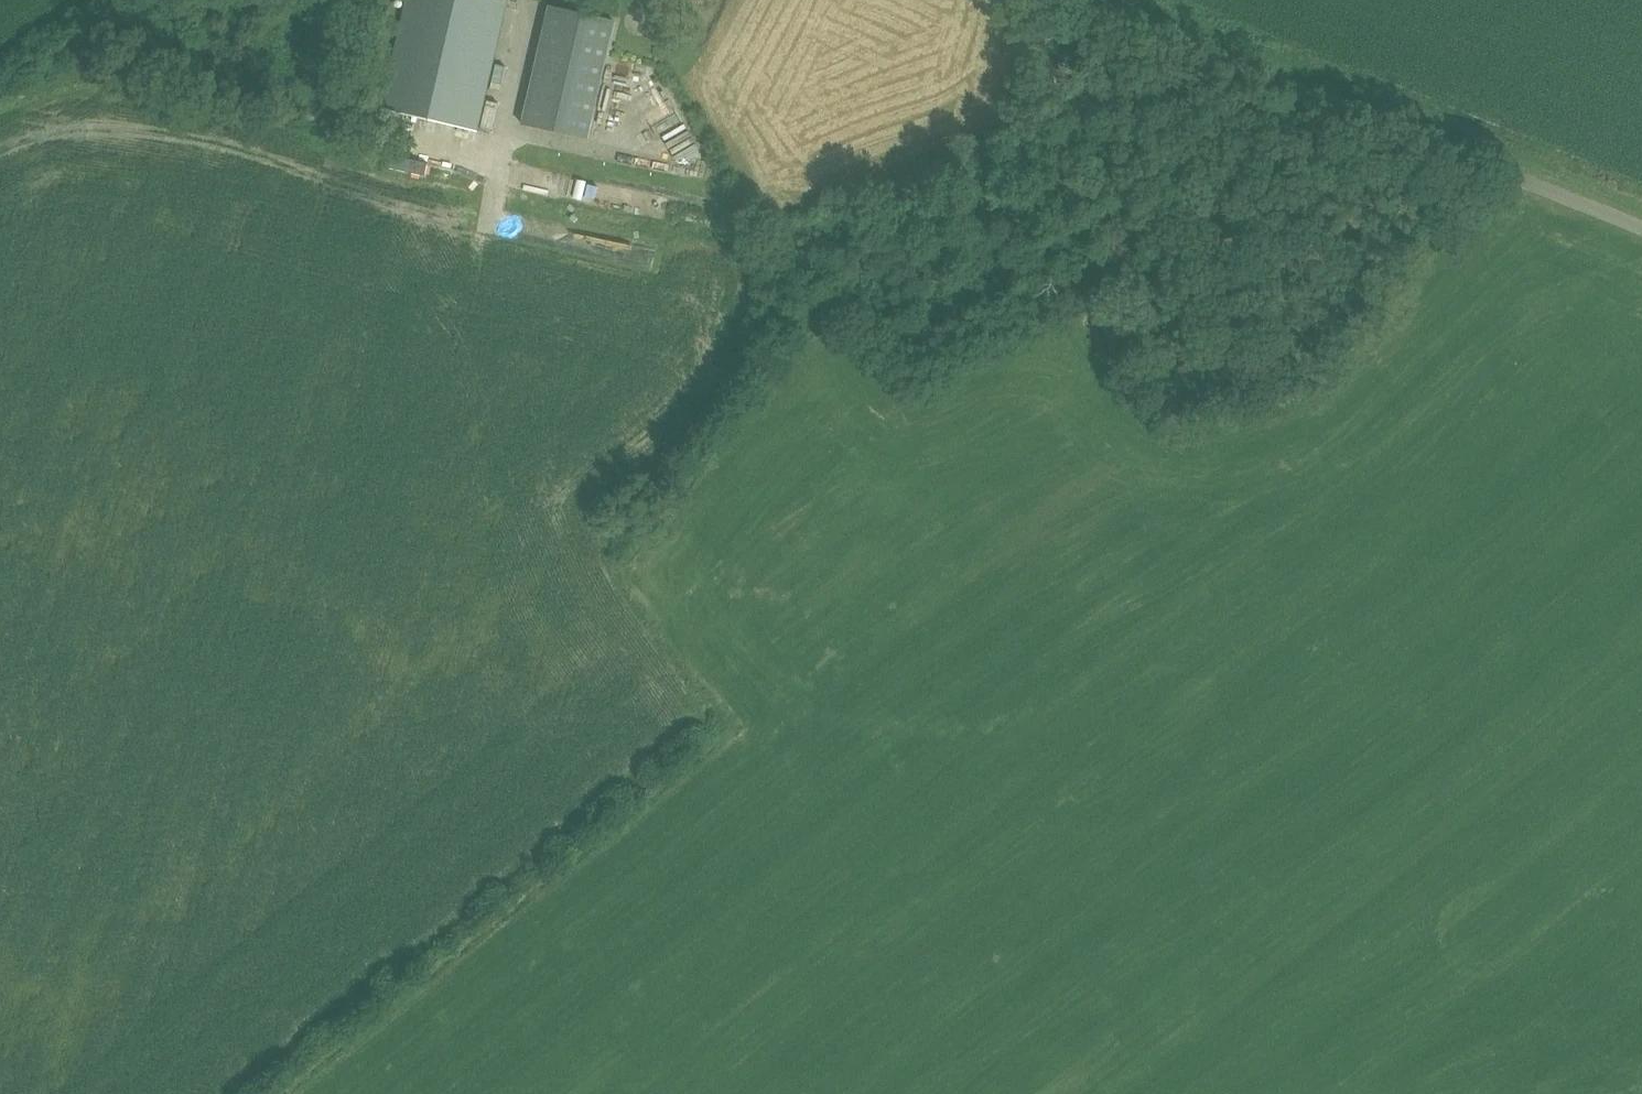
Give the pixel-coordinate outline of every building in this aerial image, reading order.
[(382,109),(477,131),(507,0),(408,0),(382,109)] [(614,20),(549,6),(523,128),(587,142),(614,20)] [(650,112),(652,70),(640,70),(637,111),(650,112)]
